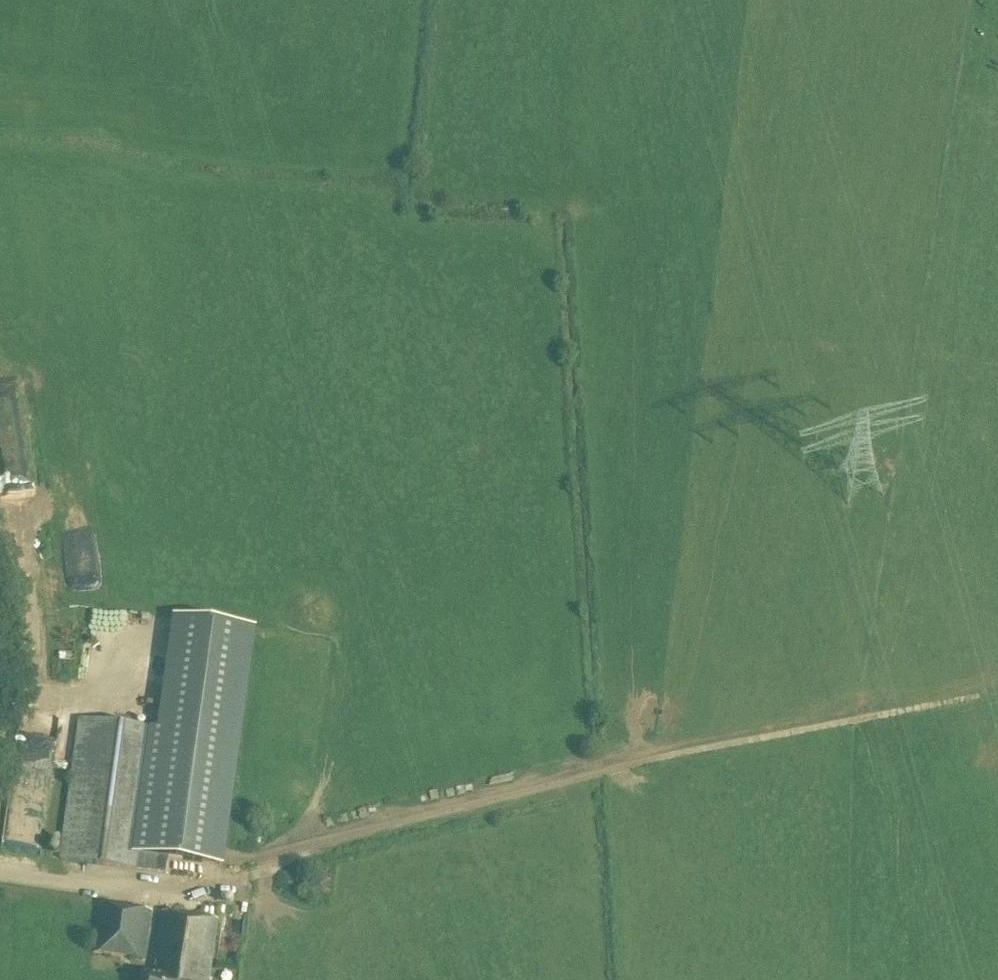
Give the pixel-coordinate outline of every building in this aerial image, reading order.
[(165,731),(146,870),(164,872),(166,856),(219,863),(251,627),(176,617),(161,730),(165,731)] [(165,731),(161,730),(78,719),(59,858),(146,870),(165,731)] [(32,735),(28,758),(41,760),(45,737),(32,735)] [(183,859),(181,869),(198,873),(201,864),(183,859)] [(146,960),(151,912),(99,907),(95,955),(146,960)] [(218,922),(163,913),(154,976),(144,975),(143,979),(209,979),(218,922)]
